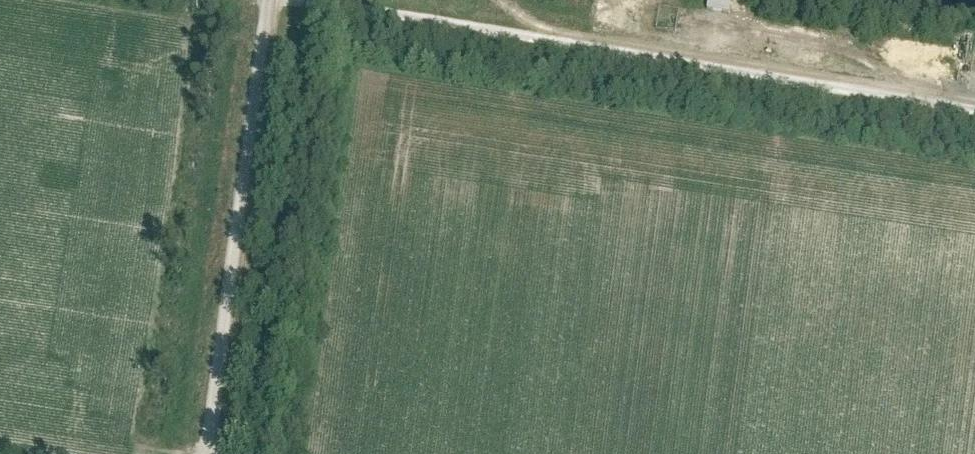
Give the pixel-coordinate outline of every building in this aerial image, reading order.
[(730,0),(709,0),(708,7),(728,10),(730,0)]
